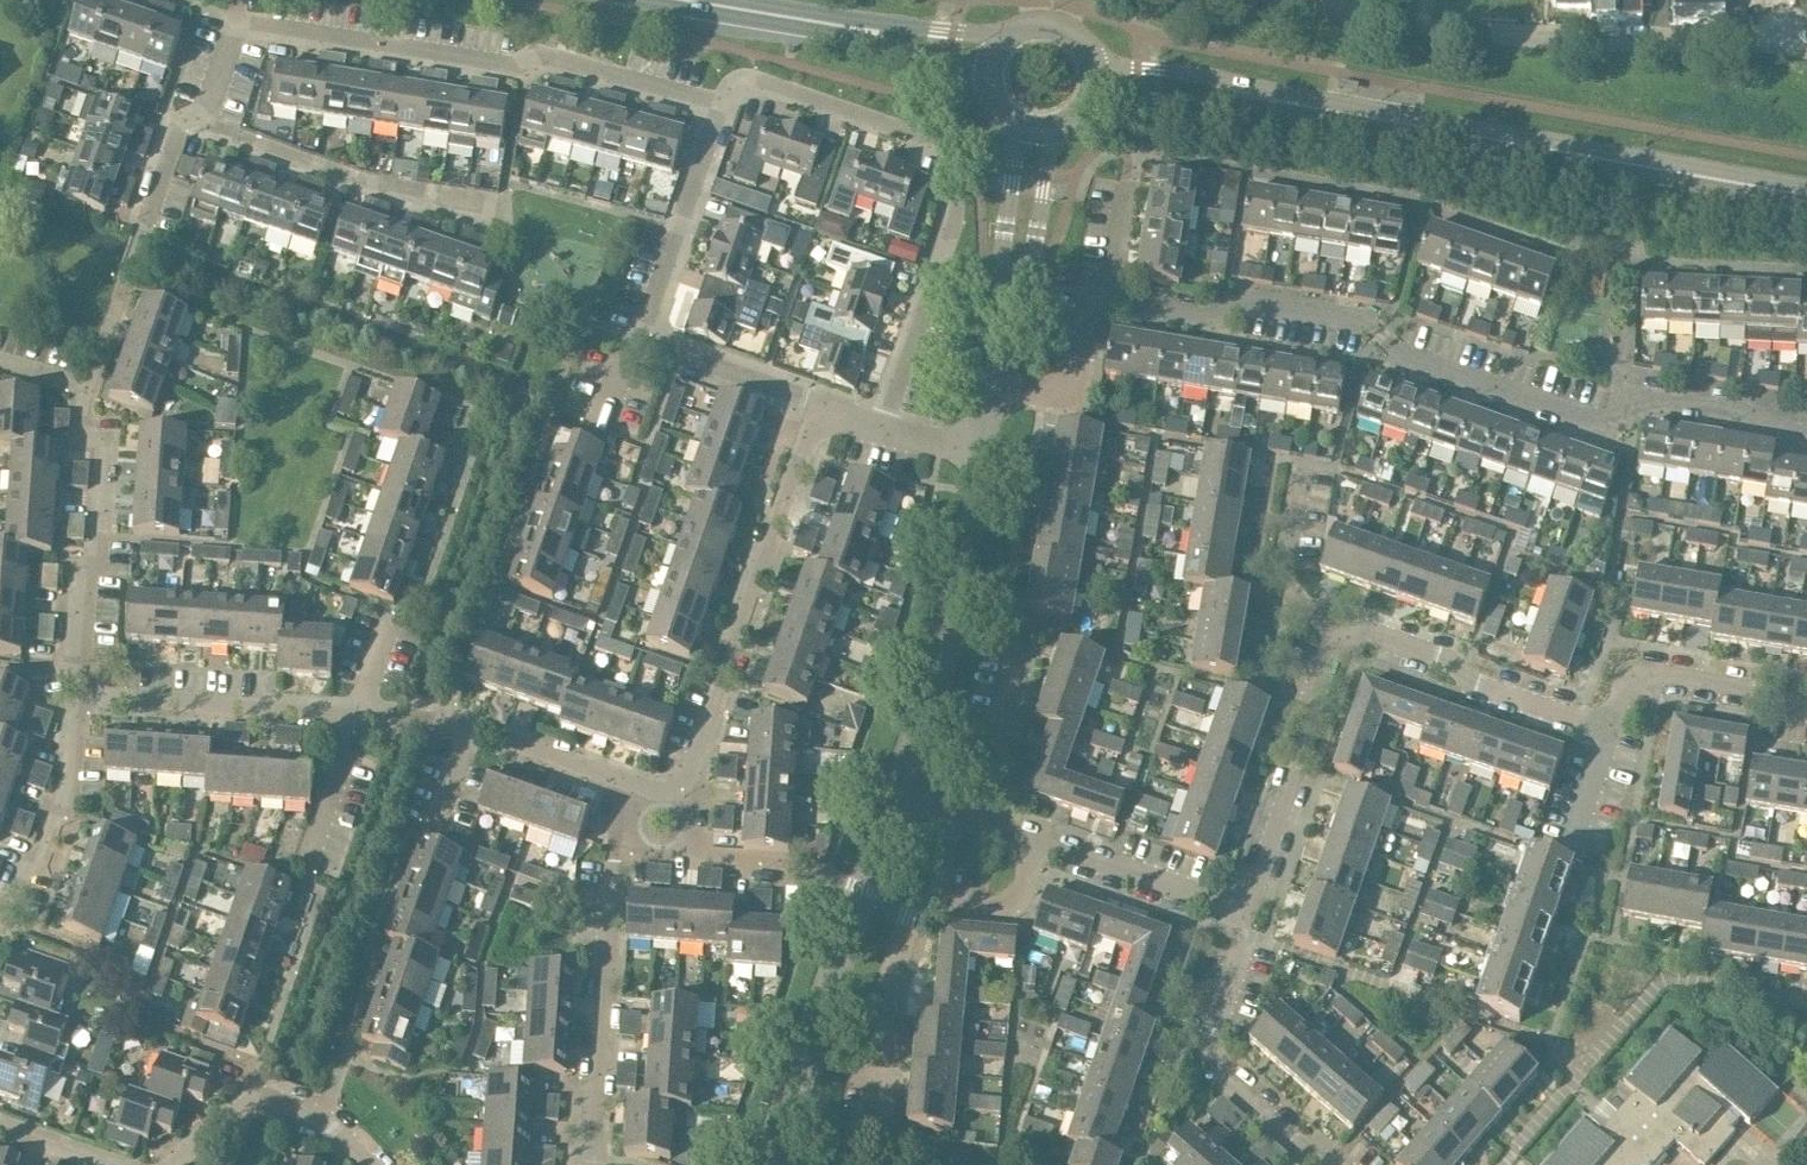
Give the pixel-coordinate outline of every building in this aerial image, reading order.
[(112,0),(97,0),(96,2),(92,0),(83,0),(70,38),(96,47),(112,0)] [(133,14),(123,11),(126,0),(112,0),(96,47),(119,55),(133,14)] [(1618,0),(1555,0),(1555,6),(1591,6),(1591,21),(1618,21),(1618,0)] [(1618,21),(1641,20),(1641,9),(1652,9),(1652,0),(1618,0),(1618,21)] [(1730,0),(1675,0),(1675,12),(1669,12),(1670,24),(1674,24),(1674,25),(1725,24),(1724,3),(1730,3),(1730,0)] [(144,63),(164,5),(153,1),(147,19),(133,14),(119,55),(144,63)] [(169,72),(183,32),(170,28),(177,9),(164,5),(144,63),(169,72)] [(323,117),(333,56),(320,54),(317,73),(305,71),(298,113),(323,117)] [(348,121),(355,79),(343,77),(346,58),(333,56),(323,117),(348,121)] [(374,126),(384,65),(371,62),(368,81),(355,79),(348,121),(374,126)] [(298,113),(305,71),(279,67),(266,65),(258,118),(271,121),(273,109),(298,113)] [(399,130),(406,88),(394,86),(397,67),(384,65),(374,126),(399,130)] [(424,134),(435,73),(421,71),(418,90),(406,88),(399,130),(424,134)] [(450,138),(457,96),(445,94),(448,75),(435,73),(424,134),(450,138)] [(84,74),(80,87),(92,92),(94,85),(91,77),(84,74)] [(475,142),(485,81),(472,79),(469,98),(457,96),(450,138),(475,142)] [(545,153),(548,142),(564,82),(551,79),(546,97),(534,93),(519,147),(545,153)] [(501,147),(508,104),(495,102),(498,83),(485,81),(475,142),(501,147)] [(573,149),(584,107),(572,104),(577,86),(564,82),(548,142),(573,149)] [(598,155),(614,96),(601,92),(596,111),(584,107),(573,149),(598,155)] [(86,96),(78,122),(91,126),(150,147),(154,135),(136,129),(140,116),(140,115),(99,101),(86,96)] [(622,162),(633,121),(622,117),(626,99),(614,96),(598,155),(622,162)] [(147,100),(144,109),(158,114),(161,105),(147,100)] [(647,169),(663,109),(650,105),(645,124),(633,121),(622,162),(647,169)] [(42,108),(37,123),(45,126),(52,121),(55,113),(42,108)] [(673,175),(684,134),(671,131),(676,112),(663,109),(647,169),(673,175)] [(783,171),(797,131),(770,122),(770,123),(755,118),(734,180),(756,187),(763,165),(783,171)] [(150,147),(91,126),(82,151),(123,165),(127,155),(145,161),(150,147)] [(816,208),(837,147),(823,142),(824,140),(797,131),(783,171),(802,178),(794,201),(816,208)] [(302,136),(301,146),(314,148),(316,139),(302,136)] [(26,141),(21,154),(36,160),(41,146),(26,141)] [(119,177),(123,165),(82,151),(74,175),(133,195),(137,184),(119,177)] [(876,204),(890,163),(863,154),(863,156),(849,151),(827,212),(836,215),(849,220),(857,197),(876,204)] [(245,223),(265,163),(255,159),(248,178),(235,173),(221,214),(245,223)] [(221,214),(235,173),(199,160),(192,180),(202,183),(191,216),(217,225),(221,214)] [(269,231),(282,190),(273,186),(279,168),(265,163),(245,223),(269,231)] [(909,241),(931,179),(916,174),(917,173),(890,163),(876,204),(896,210),(888,233),(909,241)] [(420,166),(418,181),(428,182),(430,168),(420,166)] [(1191,208),(1196,181),(1155,174),(1150,201),(1191,208)] [(133,195),(74,175),(65,200),(106,214),(110,202),(128,208),(133,195)] [(14,176),(8,194),(21,198),(27,181),(14,176)] [(293,239),(313,180),(303,176),(297,195),(282,190),(269,231),(293,239)] [(472,176),(471,187),(480,188),(481,177),(472,176)] [(319,249),(333,207),(322,203),(329,185),(313,180),(293,239),(319,249)] [(1270,236),(1277,195),(1251,190),(1243,231),(1270,236)] [(1295,240),(1302,199),(1277,195),(1270,236),(1295,240)] [(360,262),(380,203),(368,199),(361,217),(348,212),(334,253),(360,262)] [(1322,245),(1330,204),(1302,199),(1295,240),(1322,245)] [(1187,234),(1191,208),(1150,201),(1146,227),(1187,234)] [(1235,215),(1237,203),(1222,201),(1220,212),(1235,215)] [(381,282),(398,230),(386,225),(392,207),(380,203),(360,262),(356,274),(381,282)] [(1349,250),(1356,209),(1330,204),(1322,245),(1349,250)] [(784,253),(791,231),(729,209),(724,224),(723,223),(714,250),(754,264),(761,245),(784,253)] [(1373,254),(1380,213),(1356,209),(1349,250),(1373,254)] [(822,210),(816,227),(830,232),(836,215),(827,212),(822,210)] [(1233,225),(1235,215),(1220,212),(1219,223),(1233,225)] [(803,216),(800,223),(814,227),(818,215),(810,213),(803,216)] [(1399,259),(1406,217),(1380,213),(1373,254),(1399,259)] [(408,279),(428,220),(417,216),(411,234),(398,230),(381,282),(404,290),(408,279)] [(432,288),(446,247),(434,243),(440,224),(428,220),(408,279),(432,288)] [(1183,260),(1187,234),(1146,227),(1142,252),(1183,260)] [(1442,276),(1456,236),(1431,227),(1417,267),(1442,276)] [(456,296),(476,237),(464,233),(458,251),(446,247),(432,288),(456,296)] [(1467,284),(1481,244),(1456,236),(1442,276),(1467,284)] [(490,280),(495,264),(482,259),(488,241),(476,237),(456,296),(452,308),(491,321),(503,285),(490,280)] [(1492,293),(1505,253),(1481,244),(1467,284),(1492,293)] [(890,281),(895,267),(833,245),(826,267),(849,275),(842,294),(882,308),(892,282),(890,281)] [(907,246),(903,260),(915,264),(920,250),(907,246)] [(748,283),(754,264),(714,250),(705,277),(706,277),(701,291),(763,312),(770,291),(748,283)] [(1178,286),(1183,260),(1142,252),(1137,279),(1178,286)] [(1517,301),(1530,261),(1505,253),(1492,293),(1517,301)] [(1226,267),(1228,256),(1213,254),(1211,264),(1226,267)] [(258,260),(253,273),(265,278),(270,265),(258,260)] [(1542,310),(1556,270),(1530,261),(1517,301),(1542,310)] [(1224,278),(1226,267),(1211,264),(1209,275),(1224,278)] [(1261,283),(1264,267),(1242,264),(1239,279),(1261,283)] [(1271,285),(1274,269),(1264,267),(1261,283),(1271,285)] [(1313,292),(1316,278),(1305,276),(1302,290),(1313,292)] [(1324,294),(1326,279),(1316,278),(1313,292),(1324,294)] [(1668,325),(1670,284),(1643,282),(1641,324),(1668,325)] [(1694,327),(1696,285),(1670,284),(1668,325),(1694,327)] [(1364,301),(1367,286),(1357,285),(1354,299),(1364,301)] [(1720,328),(1722,286),(1696,285),(1694,327),(1720,328)] [(1376,303),(1378,288),(1367,286),(1364,301),(1376,303)] [(1746,329),(1748,288),(1722,286),(1720,328),(1746,329)] [(1771,345),(1774,289),(1748,288),(1746,329),(1745,344),(1771,345)] [(1798,332),(1800,304),(1801,291),(1774,289),(1771,345),(1797,346),(1798,332)] [(763,314),(763,312),(701,291),(696,305),(695,304),(685,332),(726,346),(733,326),(756,333),(758,327),(763,314)] [(873,335),(882,308),(842,294),(835,314),(812,306),(805,327),(867,348),(872,335),(873,335)] [(178,340),(187,315),(187,314),(144,299),(135,326),(178,340)] [(1427,320),(1431,306),(1420,303),(1416,316),(1427,320)] [(1800,304),(1798,332),(1797,346),(1806,347),(1806,305),(1800,304)] [(1437,323),(1441,310),(1431,306),(1427,320),(1437,323)] [(504,307),(499,322),(512,327),(517,311),(504,307)] [(412,314),(408,326),(418,330),(422,317),(412,314)] [(763,314),(758,327),(768,330),(772,317),(763,314)] [(1476,337),(1481,324),(1470,320),(1465,333),(1476,337)] [(1486,340),(1491,327),(1481,324),(1476,337),(1486,340)] [(170,365),(178,340),(135,326),(127,350),(170,365)] [(862,362),(867,348),(805,327),(798,348),(821,356),(813,376),(854,390),(864,363),(862,362)] [(1512,349),(1516,336),(1506,332),(1501,346),(1512,349)] [(1130,380),(1137,340),(1112,335),(1105,375),(1130,380)] [(240,357),(241,338),(229,338),(228,357),(240,357)] [(1157,384),(1163,344),(1137,340),(1130,380),(1157,384)] [(1182,389),(1189,349),(1163,344),(1157,384),(1182,389)] [(1209,393),(1216,353),(1189,349),(1182,389),(1209,393)] [(161,389),(170,365),(127,350),(118,374),(161,389)] [(1234,397),(1241,357),(1216,353),(1209,393),(1234,397)] [(1664,372),(1666,358),(1655,356),(1653,370),(1664,372)] [(239,377),(240,357),(228,357),(227,376),(239,377)] [(1234,398),(1232,409),(1244,411),(1246,400),(1260,402),(1267,362),(1241,357),(1234,397),(1234,398)] [(1674,373),(1677,360),(1666,358),(1664,372),(1674,373)] [(1285,406),(1292,366),(1267,362),(1260,402),(1285,406)] [(1715,380),(1718,367),(1707,365),(1705,378),(1715,380)] [(1312,411),(1319,371),(1292,366),(1285,406),(1312,411)] [(1726,382),(1728,368),(1718,367),(1715,380),(1726,382)] [(1338,415),(1345,375),(1319,371),(1312,411),(1338,415)] [(153,413),(161,389),(118,374),(110,399),(153,413)] [(1767,389),(1770,376),(1759,374),(1756,387),(1767,389)] [(1778,391),(1780,377),(1770,376),(1767,389),(1778,391)] [(355,401),(361,383),(350,379),(344,397),(355,401)] [(1382,429),(1396,389),(1370,380),(1356,420),(1382,429)] [(430,428),(439,402),(396,387),(387,413),(430,428)] [(679,409),(685,392),(674,388),(668,405),(679,409)] [(1406,437),(1420,397),(1396,389),(1382,429),(1406,437)] [(39,396),(0,393),(0,420),(37,423),(39,396)] [(755,436),(764,411),(764,410),(721,396),(712,421),(755,436)] [(348,419),(355,401),(344,397),(337,415),(348,419)] [(1431,446),(1445,406),(1420,397),(1406,437),(1403,447),(1414,451),(1418,441),(1431,446)] [(236,416),(237,403),(218,402),(217,414),(236,416)] [(673,428),(679,409),(668,405),(661,423),(673,428)] [(1456,454),(1470,414),(1445,406),(1431,446),(1456,454)] [(68,425),(69,413),(50,411),(49,424),(68,425)] [(1122,427),(1124,413),(1113,411),(1111,425),(1122,427)] [(422,451),(423,450),(430,428),(387,413),(379,437),(400,445),(400,444),(422,451)] [(1134,429),(1136,415),(1124,413),(1122,427),(1134,429)] [(235,428),(236,416),(217,414),(216,426),(235,428)] [(1480,463),(1494,423),(1470,414),(1456,454),(1480,463)] [(37,423),(0,420),(0,447),(13,448),(13,447),(35,449),(35,447),(37,423)] [(1174,436),(1177,422),(1165,420),(1163,434),(1174,436)] [(747,461),(755,436),(712,421),(703,446),(747,461)] [(1184,437),(1187,424),(1177,422),(1174,436),(1184,437)] [(1505,471),(1519,432),(1494,423),(1480,463),(1505,471)] [(67,437),(68,425),(49,424),(48,436),(67,437)] [(1098,460),(1103,433),(1103,432),(1059,424),(1055,452),(1098,460)] [(1665,472),(1672,430),(1646,426),(1638,467),(1665,472)] [(1225,444),(1228,431),(1217,429),(1214,443),(1225,444)] [(186,460),(188,433),(142,430),(140,457),(186,460)] [(1691,476),(1698,435),(1672,430),(1665,472),(1691,476)] [(1236,446),(1238,433),(1228,431),(1225,444),(1236,446)] [(1530,480),(1544,440),(1519,432),(1505,471),(1530,480)] [(360,458),(366,439),(355,435),(348,454),(360,458)] [(1716,481),(1723,439),(1698,435),(1691,476),(1716,481)] [(662,459),(669,440),(657,436),(650,455),(662,459)] [(595,478),(603,453),(560,438),(551,463),(595,478)] [(1148,455),(1150,441),(1150,440),(1136,438),(1134,453),(1148,455)] [(1277,453),(1280,440),(1269,438),(1266,452),(1277,453)] [(1742,485),(1750,444),(1723,439),(1716,481),(1742,485)] [(1288,455),(1291,442),(1280,440),(1277,453),(1288,455)] [(1555,489),(1569,449),(1544,440),(1530,480),(1555,489)] [(232,463),(234,445),(222,444),(221,463),(232,463)] [(435,484),(444,459),(444,458),(423,450),(422,451),(400,444),(400,445),(392,468),(435,484)] [(1315,460),(1317,446),(1306,444),(1304,458),(1315,460)] [(1768,490),(1773,461),(1774,461),(1776,448),(1750,444),(1742,485),(1767,490),(1768,490)] [(637,465),(641,453),(623,446),(619,458),(637,465)] [(738,486),(747,461),(703,446),(695,470),(738,486)] [(57,476),(59,449),(35,447),(35,449),(13,447),(13,448),(11,472),(57,476)] [(1580,497),(1594,457),(1569,449),(1555,489),(1580,497)] [(1245,485),(1250,458),(1206,450),(1202,478),(1245,485)] [(1094,486),(1098,460),(1055,452),(1050,478),(1094,486)] [(354,475),(360,458),(348,454),(342,471),(354,475)] [(1169,472),(1172,457),(1157,454),(1155,469),(1169,472)] [(654,483),(662,459),(650,455),(642,479),(654,483)] [(183,486),(186,460),(140,457),(138,482),(183,486)] [(1619,466),(1594,457),(1580,497),(1575,511),(1600,520),(1605,506),(1619,466)] [(1366,475),(1370,462),(1360,458),(1355,472),(1366,475)] [(1798,465),(1774,461),(1773,461),(1768,490),(1767,490),(1765,503),(1791,507),(1798,465)] [(1375,479),(1380,466),(1370,462),(1366,475),(1375,479)] [(231,482),(232,463),(221,463),(219,481),(231,482)] [(586,502),(595,478),(551,463),(543,487),(586,502)] [(88,478),(88,466),(69,465),(68,476),(88,478)] [(1798,465),(1791,507),(1806,510),(1806,467),(1798,465)] [(427,508),(435,484),(392,468),(383,492),(427,508)] [(1166,487),(1169,472),(1155,469),(1152,484),(1166,487)] [(730,509),(730,508),(738,486),(695,470),(686,495),(697,499),(697,498),(730,509)] [(55,502),(57,476),(11,472),(9,499),(55,502)] [(886,516),(895,490),(852,474),(842,501),(886,516)] [(1415,492),(1420,479),(1409,475),(1404,489),(1415,492)] [(87,490),(88,478),(68,476),(67,489),(87,490)] [(1141,494),(1143,479),(1129,477),(1126,492),(1141,494)] [(1089,513),(1094,486),(1050,478),(1045,506),(1089,513)] [(1241,512),(1245,485),(1202,478),(1197,505),(1241,512)] [(831,497),(835,484),(818,479),(813,491),(831,497)] [(1425,496),(1430,483),(1420,479),(1415,492),(1425,496)] [(181,512),(183,486),(138,482),(136,508),(181,512)] [(343,505),(349,488),(338,484),(331,501),(343,505)] [(1374,502),(1378,490),(1364,485),(1359,497),(1374,502)] [(578,526),(586,502),(543,487),(534,512),(578,526)] [(634,511),(640,493),(628,489),(622,507),(634,511)] [(657,510),(663,494),(651,490),(646,506),(657,510)] [(1388,507),(1393,495),(1378,490),(1374,502),(1388,507)] [(828,507),(831,497),(813,491),(810,501),(828,507)] [(419,532),(427,508),(383,492),(375,517),(419,532)] [(1138,509),(1141,494),(1126,492),(1124,507),(1138,509)] [(1464,510),(1469,496),(1458,493),(1454,506),(1464,510)] [(1628,494),(1626,511),(1641,513),(1642,503),(1636,495),(1628,494)] [(229,515),(230,496),(218,495),(217,514),(229,515)] [(1475,513),(1479,500),(1469,496),(1464,510),(1475,513)] [(732,536),(741,512),(730,508),(730,509),(697,498),(697,499),(689,522),(732,536)] [(53,529),(55,502),(9,499),(7,525),(53,529)] [(336,524),(343,505),(331,501),(325,520),(336,524)] [(878,539),(886,516),(842,501),(834,525),(878,539)] [(1658,516),(1660,503),(1649,501),(1646,514),(1658,516)] [(1425,520),(1429,508),(1415,503),(1410,515),(1425,520)] [(1683,521),(1686,507),(1660,503),(1658,516),(1683,521)] [(1236,539),(1241,512),(1197,505),(1192,532),(1236,539)] [(650,529),(657,510),(646,506),(639,525),(650,529)] [(1084,540),(1089,513),(1045,506),(1041,532),(1084,540)] [(179,538),(181,512),(136,508),(134,534),(179,538)] [(1439,525),(1443,513),(1429,508),(1425,520),(1439,525)] [(1159,526),(1162,511),(1148,509),(1145,524),(1159,526)] [(1709,525),(1711,511),(1700,509),(1698,523),(1709,525)] [(1513,527),(1518,514),(1507,510),(1502,523),(1513,527)] [(1720,527),(1722,513),(1711,511),(1709,525),(1720,527)] [(569,550),(578,526),(534,512),(526,536),(569,550)] [(217,514),(216,533),(228,534),(229,515),(217,514)] [(1524,531),(1529,517),(1518,514),(1513,527),(1524,531)] [(84,531),(85,518),(65,517),(65,530),(84,531)] [(410,557),(419,532),(375,517),(367,541),(410,557)] [(623,542),(629,524),(617,520),(611,538),(623,542)] [(1750,530),(1748,543),(1759,545),(1761,532),(1763,522),(1752,520),(1750,530)] [(1476,538),(1480,526),(1466,521),(1461,533),(1476,538)] [(724,559),(732,536),(689,522),(681,545),(724,559)] [(1650,538),(1652,525),(1637,522),(1635,535),(1650,538)] [(1157,541),(1159,526),(1145,524),(1143,539),(1157,541)] [(51,555),(53,529),(7,525),(5,549),(5,551),(28,552),(28,554),(51,555)] [(870,563),(878,539),(834,525),(826,549),(870,563)] [(1490,543),(1495,531),(1480,526),(1476,538),(1490,543)] [(815,545),(819,533),(801,527),(797,539),(815,545)] [(83,542),(84,531),(65,530),(64,541),(83,542)] [(1347,580),(1361,539),(1335,530),(1320,571),(1347,580)] [(1131,548),(1134,533),(1120,531),(1117,546),(1131,548)] [(1700,546),(1702,533),(1687,531),(1685,544),(1700,546)] [(1080,566),(1084,540),(1041,532),(1036,558),(1080,566)] [(1231,566),(1236,539),(1192,532),(1188,558),(1231,566)] [(1770,547),(1772,533),(1761,532),(1759,545),(1770,547)] [(326,554),(332,537),(321,533),(314,550),(326,554)] [(1715,549),(1717,536),(1702,533),(1700,546),(1715,549)] [(561,575),(569,550),(526,536),(517,560),(561,575)] [(617,560),(623,542),(611,538),(605,555),(617,560)] [(640,558),(646,542),(634,538),(629,554),(640,558)] [(811,556),(815,545),(797,539),(793,550),(811,556)] [(1372,589),(1386,548),(1361,539),(1347,580),(1372,589)] [(402,581),(410,557),(367,541),(358,565),(402,581)] [(158,558),(159,545),(141,544),(140,556),(158,558)] [(177,559),(178,547),(159,545),(158,558),(177,559)] [(716,584),(724,559),(681,545),(673,570),(716,584)] [(1129,563),(1131,548),(1117,546),(1114,561),(1129,563)] [(1556,565),(1561,551),(1550,547),(1546,561),(1556,565)] [(209,562),(210,549),(193,548),(192,560),(209,562)] [(1398,598),(1412,557),(1386,548),(1372,589),(1398,598)] [(28,554),(28,552),(5,551),(5,549),(0,549),(0,577),(26,579),(28,554)] [(229,563),(230,551),(210,549),(209,562),(229,563)] [(861,589),(870,563),(826,549),(818,572),(818,573),(850,584),(850,585),(861,589)] [(320,572),(326,554),(314,550),(308,568),(320,572)] [(1567,568),(1571,555),(1561,551),(1556,565),(1567,568)] [(1752,567),(1754,554),(1739,551),(1737,564),(1752,567)] [(260,566),(261,553),(244,552),(243,564),(260,566)] [(280,567),(281,555),(261,553),(260,566),(280,567)] [(634,578),(640,558),(629,554),(622,574),(634,578)] [(1767,569),(1769,556),(1754,554),(1752,567),(1767,569)] [(300,575),(301,556),(289,556),(288,574),(300,575)] [(1423,607),(1438,566),(1412,557),(1398,598),(1423,607)] [(1075,593),(1080,566),(1036,558),(1031,585),(1075,593)] [(1227,592),(1231,566),(1188,558),(1183,585),(1205,589),(1227,592)] [(552,600),(561,575),(517,560),(509,585),(552,600)] [(1517,579),(1522,564),(1509,560),(1504,574),(1517,579)] [(1806,564),(1806,563),(1792,560),(1790,573),(1805,576),(1806,564)] [(1150,579),(1153,564),(1139,562),(1136,577),(1150,579)] [(393,606),(402,581),(358,565),(349,591),(393,606)] [(57,581),(58,567),(39,566),(38,580),(57,581)] [(1449,616),(1463,575),(1438,566),(1423,607),(1449,616)] [(606,590),(612,573),(600,568),(594,586),(606,590)] [(842,608),(850,585),(850,584),(818,573),(818,572),(807,568),(798,593),(842,608)] [(707,609),(716,584),(673,570),(664,594),(707,609)] [(1660,619),(1668,575),(1640,571),(1632,614),(1660,619)] [(1475,626),(1490,584),(1463,575),(1449,616),(1475,626)] [(1687,624),(1694,580),(1668,575),(1660,619),(1687,624)] [(26,579),(0,577),(0,603),(24,605),(26,579)] [(1148,594),(1150,579),(1136,577),(1134,592),(1148,594)] [(56,592),(57,581),(38,580),(37,591),(56,592)] [(1713,628),(1719,596),(1720,596),(1722,585),(1694,580),(1687,624),(1713,628)] [(1122,601),(1125,586),(1110,584),(1108,599),(1122,601)] [(1584,625),(1593,599),(1551,584),(1541,611),(1584,625)] [(1070,621),(1075,593),(1031,585),(1026,613),(1070,621)] [(600,608),(606,590),(594,586),(588,604),(600,608)] [(623,608),(629,591),(617,587),(612,604),(623,608)] [(1244,623),(1249,597),(1249,596),(1227,592),(1205,589),(1200,616),(1244,623)] [(518,612),(522,599),(504,593),(500,606),(518,612)] [(833,632),(842,608),(798,593),(790,618),(833,632)] [(699,634),(707,609),(664,594),(656,619),(699,634)] [(151,644),(155,598),(129,596),(126,642),(151,644)] [(1746,601),(1720,596),(1719,596),(1713,628),(1711,640),(1738,644),(1746,601)] [(177,645),(181,600),(155,598),(151,644),(177,645)] [(535,618),(540,605),(522,599),(518,612),(535,618)] [(1119,616),(1122,601),(1108,599),(1105,614),(1119,616)] [(203,647),(206,602),(181,600),(177,645),(203,647)] [(352,622),(359,604),(347,600),(341,618),(352,622)] [(1765,649),(1772,605),(1746,601),(1738,644),(1765,649)] [(228,649),(231,604),(206,602),(203,647),(228,649)] [(24,605),(0,603),(0,629),(22,630),(24,605)] [(254,651),(258,606),(231,604),(228,649),(254,651)] [(611,642),(623,608),(612,604),(599,638),(611,642)] [(1792,653),(1799,610),(1772,605),(1765,649),(1792,653)] [(283,630),(285,608),(258,606),(254,651),(279,653),(280,653),(282,630),(283,630)] [(1501,625),(1506,611),(1493,606),(1488,620),(1501,625)] [(896,627),(900,616),(882,609),(878,620),(896,627)] [(567,628),(571,616),(553,610),(549,622),(567,628)] [(1799,610),(1792,653),(1806,656),(1806,611),(1799,610)] [(1575,650),(1584,625),(1541,611),(1533,636),(1575,650)] [(584,634),(588,622),(571,616),(567,628),(584,634)] [(1141,634),(1143,619),(1129,616),(1127,631),(1141,634)] [(1239,650),(1244,623),(1200,616),(1196,643),(1239,650)] [(53,633),(54,619),(35,618),(34,631),(53,633)] [(824,657),(833,632),(790,618),(781,642),(824,657)] [(690,660),(699,634),(656,619),(647,645),(690,660)] [(892,639),(896,627),(878,620),(874,632),(892,639)] [(1496,639),(1501,625),(1488,620),(1483,635),(1496,639)] [(22,630),(0,629),(0,654),(20,656),(22,630)] [(304,677),(307,632),(283,630),(282,630),(280,653),(279,653),(277,675),(304,677)] [(52,643),(53,633),(34,631),(33,642),(52,643)] [(1138,649),(1141,634),(1127,631),(1124,646),(1138,649)] [(331,679),(334,634),(307,632),(304,677),(331,679)] [(1565,677),(1575,650),(1533,636),(1523,663),(1565,677)] [(491,690),(506,647),(480,638),(465,681),(491,690)] [(616,644),(611,642),(599,638),(595,650),(612,655),(616,644)] [(816,681),(824,657),(781,642),(773,666),(816,681)] [(1094,684),(1104,657),(1062,642),(1053,669),(1094,684)] [(1235,678),(1239,650),(1196,643),(1191,670),(1235,678)] [(630,662),(634,651),(635,650),(616,644),(612,655),(630,662)] [(515,699),(530,656),(506,647),(491,690),(515,699)] [(659,672),(663,661),(648,655),(644,667),(659,672)] [(539,707),(554,664),(530,656),(515,699),(539,707)] [(879,676),(883,665),(865,659),(861,670),(879,676)] [(679,679),(683,668),(663,661),(659,672),(679,679)] [(564,716),(575,683),(575,684),(579,673),(554,664),(539,707),(563,715),(564,716)] [(807,707),(816,681),(773,666),(764,692),(807,707)] [(1086,709),(1094,684),(1053,669),(1044,695),(1086,709)] [(875,688),(879,676),(861,670),(857,682),(875,688)] [(29,691),(0,681),(0,710),(20,717),(29,691)] [(1123,701),(1127,688),(1112,682),(1107,696),(1123,701)] [(599,692),(575,684),(575,683),(564,716),(563,715),(559,726),(584,735),(599,692)] [(1381,719),(1390,693),(1364,683),(1349,727),(1376,736),(1382,719),(1381,719)] [(1138,706),(1143,693),(1127,688),(1123,701),(1138,706)] [(1260,731),(1269,705),(1227,690),(1218,716),(1260,731)] [(608,743),(623,700),(599,692),(584,735),(608,743)] [(1424,734),(1433,707),(1390,693),(1381,719),(1382,719),(1424,733),(1424,734)] [(1188,713),(1193,699),(1178,694),(1173,707),(1188,713)] [(1077,736),(1086,709),(1044,695),(1035,721),(1050,726),(1077,736)] [(1203,718),(1208,704),(1193,699),(1188,713),(1203,718)] [(632,751),(647,709),(623,700),(608,743),(632,751)] [(862,724),(866,712),(848,706),(844,717),(862,724)] [(1446,759),(1461,717),(1433,707),(1424,734),(1424,733),(1418,749),(1446,759)] [(49,727),(53,715),(35,709),(31,721),(49,727)] [(659,761),(674,718),(647,709),(632,751),(659,761)] [(20,717),(0,710),(0,737),(11,740),(20,717)] [(1251,757),(1260,731),(1218,716),(1209,742),(1251,757)] [(858,735),(862,724),(844,717),(840,729),(858,735)] [(1472,767),(1486,726),(1461,717),(1446,759),(1472,767)] [(795,748),(797,722),(751,719),(749,745),(795,748)] [(45,739),(49,727),(31,721),(27,732),(45,739)] [(1698,756),(1702,727),(1675,723),(1667,768),(1695,773),(1698,756)] [(236,745),(237,726),(225,725),(224,744),(236,745)] [(248,746),(249,727),(237,726),(236,745),(248,746)] [(1062,778),(1077,736),(1050,726),(1035,769),(1062,778)] [(1497,776),(1512,734),(1486,726),(1472,767),(1497,776)] [(1386,754),(1371,749),(1376,736),(1349,727),(1334,771),(1360,780),(1367,762),(1381,768),(1386,754)] [(1744,764),(1747,745),(1749,735),(1702,727),(1698,756),(1744,764)] [(287,749),(289,729),(276,729),(275,748),(287,749)] [(299,749),(301,731),(301,730),(289,729),(287,749),(299,749)] [(130,776),(133,735),(108,733),(105,775),(130,776)] [(1105,752),(1109,739),(1094,734),(1089,747),(1105,752)] [(1522,785),(1537,743),(1512,734),(1497,776),(1522,785)] [(156,778),(159,737),(133,735),(130,776),(156,778)] [(28,746),(11,740),(0,737),(0,766),(19,772),(28,746)] [(181,780),(184,739),(159,737),(156,778),(181,780)] [(206,782),(211,758),(212,741),(184,739),(181,780),(206,782)] [(1120,758),(1124,744),(1109,739),(1105,752),(1120,758)] [(1242,782),(1251,757),(1209,742),(1200,768),(1242,782)] [(1549,794),(1564,752),(1537,743),(1522,785),(1549,794)] [(794,774),(795,748),(749,745),(747,771),(794,774)] [(1170,765),(1174,751),(1159,746),(1154,760),(1170,765)] [(1185,770),(1190,757),(1174,751),(1170,765),(1185,770)] [(1396,773),(1401,759),(1386,754),(1381,768),(1396,773)] [(231,801),(234,760),(211,758),(206,782),(205,799),(231,801)] [(737,771),(738,760),(718,758),(718,769),(737,771)] [(257,802),(260,762),(234,760),(231,801),(257,802)] [(1129,760),(1126,770),(1138,773),(1141,763),(1129,760)] [(283,804),(286,763),(260,762),(257,802),(283,804)] [(1112,780),(1117,767),(1103,762),(1098,776),(1112,780)] [(48,782),(52,770),(34,763),(30,776),(48,782)] [(310,806),(313,765),(286,763),(283,804),(310,806)] [(1774,811),(1781,767),(1755,763),(1747,806),(1774,811)] [(19,772),(0,766),(0,792),(10,796),(19,772)] [(1415,787),(1420,772),(1407,767),(1402,782),(1415,787)] [(1806,775),(1806,772),(1781,767),(1774,811),(1800,815),(1806,775)] [(1233,808),(1242,782),(1200,768),(1191,793),(1233,808)] [(1704,803),(1707,789),(1693,787),(1695,773),(1667,768),(1659,814),(1687,819),(1690,801),(1704,803)] [(736,784),(737,771),(718,769),(717,782),(736,784)] [(1080,784),(1062,778),(1035,769),(1026,796),(1070,811),(1080,784)] [(792,800),(794,774),(747,771),(746,798),(792,800)] [(504,822),(517,783),(491,774),(478,813),(504,822)] [(44,793),(48,782),(30,776),(26,787),(44,793)] [(1107,794),(1112,780),(1098,776),(1094,789),(1107,794)] [(1433,798),(1414,792),(1415,787),(1402,782),(1397,797),(1429,808),(1433,798)] [(528,830),(542,792),(517,783),(504,822),(528,830)] [(1107,794),(1094,789),(1080,784),(1070,811),(1114,826),(1124,799),(1107,794)] [(1467,804),(1472,790),(1458,785),(1453,800),(1467,804)] [(1718,806),(1721,792),(1707,789),(1704,803),(1718,806)] [(1381,832),(1390,805),(1348,790),(1339,817),(1381,832)] [(10,796),(0,792),(0,819),(2,819),(10,796)] [(553,839),(566,800),(542,792),(528,830),(553,839)] [(1224,833),(1233,808),(1191,793),(1182,819),(1224,833)] [(1736,809),(1739,795),(1726,793),(1723,807),(1736,809)] [(1152,816),(1157,802),(1141,797),(1137,810),(1152,816)] [(790,827),(792,800),(746,798),(744,824),(790,827)] [(578,848),(591,809),(566,800),(553,839),(578,848)] [(1461,819),(1467,804),(1453,800),(1448,815),(1461,819)] [(1167,821),(1172,808),(1157,802),(1152,816),(1167,821)] [(1517,822),(1522,807),(1509,802),(1504,817),(1517,822)] [(715,810),(714,822),(733,823),(734,811),(715,810)] [(31,830),(35,818),(17,812),(13,823),(31,830)] [(127,831),(131,819),(113,813),(109,825),(127,831)] [(1372,857),(1381,832),(1339,817),(1330,843),(1372,857)] [(1512,837),(1517,822),(1504,817),(1498,832),(1512,837)] [(145,837),(149,825),(131,819),(127,831),(145,837)] [(1214,860),(1224,833),(1182,819),(1173,846),(1214,860)] [(713,833),(713,834),(714,834),(732,835),(733,823),(714,822),(713,833)] [(27,842),(31,830),(13,823),(9,835),(27,842)] [(789,853),(790,827),(744,824),(743,850),(789,853)] [(178,846),(179,827),(167,826),(166,846),(178,846)] [(190,847),(191,828),(179,827),(178,846),(190,847)] [(1652,842),(1655,829),(1639,827),(1637,840),(1652,842)] [(128,869),(137,844),(98,830),(89,856),(128,869)] [(1434,851),(1439,836),(1426,831),(1421,846),(1434,851)] [(1691,849),(1693,836),(1677,833),(1675,846),(1691,849)] [(1707,852),(1709,839),(1693,836),(1691,849),(1707,852)] [(1473,864),(1477,851),(1447,841),(1443,853),(1473,864)] [(453,883),(462,858),(419,843),(411,868),(453,883)] [(1363,883),(1372,857),(1330,843),(1321,869),(1363,883)] [(1429,865),(1434,851),(1421,846),(1416,861),(1429,865)] [(1765,862),(1768,849),(1752,846),(1750,860),(1765,862)] [(488,867),(492,855),(474,849),(470,860),(488,867)] [(1781,865),(1784,852),(1768,849),(1765,862),(1781,865)] [(1469,876),(1473,864),(1443,853),(1439,866),(1469,876)] [(1567,883),(1573,868),(1531,854),(1521,880),(1573,898),(1577,887),(1567,883)] [(506,873),(510,862),(492,855),(488,867),(506,873)] [(120,893),(128,869),(89,856),(81,879),(120,893)] [(280,858),(275,871),(287,875),(291,863),(280,858)] [(201,886),(207,867),(195,863),(189,882),(201,886)] [(1740,881),(1743,868),(1727,865),(1724,878),(1740,881)] [(177,887),(183,870),(172,866),(166,883),(177,887)] [(537,884),(541,872),(523,866),(519,878),(537,884)] [(658,887),(659,867),(647,866),(646,886),(658,887)] [(670,888),(671,869),(671,868),(659,867),(658,887),(670,888)] [(445,908),(453,883),(411,868),(402,893),(445,908)] [(1756,884),(1758,871),(1743,868),(1740,881),(1756,884)] [(1354,909),(1363,883),(1321,869),(1312,895),(1354,909)] [(710,890),(711,871),(698,870),(697,889),(710,890)] [(721,891),(722,873),(722,872),(711,871),(710,890),(721,891)] [(554,890),(558,878),(541,872),(537,884),(554,890)] [(281,914),(290,888),(248,873),(239,899),(281,914)] [(1650,922),(1658,878),(1631,873),(1623,917),(1650,922)] [(1794,890),(1796,877),(1780,875),(1778,888),(1794,890)] [(499,899),(505,881),(493,877),(487,895),(499,899)] [(1796,877),(1794,890),(1806,893),(1806,879),(1796,877)] [(1677,926),(1685,882),(1658,878),(1650,922),(1677,926)] [(111,918),(120,893),(81,879),(72,904),(111,918)] [(1571,905),(1573,898),(1521,880),(1512,906),(1555,920),(1561,902),(1571,905)] [(195,903),(201,886),(189,882),(183,899),(195,903)] [(1416,902),(1422,887),(1408,882),(1403,897),(1416,902)] [(1708,910),(1712,887),(1685,882),(1677,926),(1704,931),(1708,910)] [(171,905),(177,887),(166,883),(160,901),(171,905)] [(534,911),(539,898),(515,889),(510,903),(534,911)] [(759,911),(760,892),(748,891),(747,910),(759,911)] [(771,912),(772,894),(772,893),(760,892),(759,911),(771,912)] [(1455,915),(1459,902),(1430,892),(1425,904),(1455,915)] [(436,932),(445,908),(402,893),(393,917),(436,932)] [(1061,944),(1076,902),(1049,893),(1034,935),(1061,944)] [(492,916),(499,899),(487,895),(481,912),(492,916)] [(1345,934),(1354,909),(1312,895),(1304,920),(1345,934)] [(653,944),(657,898),(630,896),(627,942),(653,944)] [(1411,917),(1416,902),(1403,897),(1398,912),(1411,917)] [(679,945),(683,900),(657,898),(653,944),(679,945)] [(273,938),(281,914),(239,899),(230,923),(273,938)] [(705,947),(709,902),(683,900),(679,945),(705,947)] [(730,949),(732,921),(734,921),(735,904),(709,902),(705,947),(729,949),(730,949)] [(1087,954),(1093,938),(1102,912),(1076,902),(1061,944),(1087,954)] [(102,943),(111,918),(72,904),(63,930),(102,943)] [(1451,927),(1455,915),(1425,904),(1421,916),(1451,927)] [(1550,935),(1555,920),(1512,906),(1504,931),(1556,949),(1559,938),(1550,935)] [(1734,915),(1708,910),(1704,931),(1700,954),(1727,958),(1734,915)] [(184,934),(191,916),(179,912),(172,930),(184,934)] [(1135,953),(1144,926),(1102,912),(1093,938),(1135,953)] [(160,935),(166,918),(155,914),(149,931),(160,935)] [(1754,963),(1762,920),(1734,915),(1727,958),(1754,963)] [(428,956),(428,955),(436,932),(393,917),(385,942),(395,946),(396,945),(428,956)] [(1336,961),(1345,934),(1304,920),(1294,947),(1336,961)] [(1780,968),(1788,924),(1762,920),(1754,963),(1780,968)] [(755,968),(758,923),(734,921),(732,921),(730,949),(729,949),(728,966),(755,968)] [(265,962),(273,938),(230,923),(222,948),(265,962)] [(781,970),(785,925),(758,923),(755,968),(781,970)] [(1788,924),(1780,968),(1806,972),(1806,927),(1788,924)] [(482,948),(488,930),(476,926),(470,944),(482,948)] [(1155,980),(1171,936),(1144,926),(1135,953),(1129,971),(1155,980)] [(968,959),(971,930),(944,928),(939,975),(968,977),(970,959),(968,959)] [(178,951),(184,934),(172,930),(166,947),(178,951)] [(1015,963),(1018,935),(971,930),(968,959),(970,959),(1015,963)] [(154,953),(160,935),(149,931),(142,949),(154,953)] [(1553,957),(1556,949),(1504,931),(1495,958),(1537,972),(1544,953),(1553,957)] [(1399,953),(1404,938),(1391,933),(1385,948),(1399,953)] [(476,966),(482,948),(470,944),(464,961),(476,966)] [(1438,966),(1442,954),(1412,944),(1408,956),(1438,966)] [(431,984),(439,959),(428,955),(428,956),(396,945),(395,946),(387,969),(431,984)] [(55,1003),(68,965),(18,947),(4,986),(22,993),(17,1007),(59,1021),(59,1019),(64,1006),(55,1003)] [(256,986),(265,962),(222,948),(214,972),(256,986)] [(1394,967),(1399,953),(1385,948),(1380,963),(1394,967)] [(139,954),(132,973),(147,978),(154,959),(139,954)] [(1433,978),(1438,966),(1408,956),(1404,968),(1433,978)] [(1532,986),(1537,972),(1495,958),(1486,983),(1538,1000),(1542,989),(1532,986)] [(167,983),(173,964),(162,960),(155,979),(167,983)] [(1295,977),(1299,966),(1286,961),(1282,973),(1295,977)] [(570,997),(572,970),(532,967),(530,994),(570,997)] [(207,969),(204,978),(211,981),(205,996),(248,1011),(256,986),(214,972),(207,969)] [(422,1008),(431,984),(387,969),(379,993),(422,1008)] [(495,991),(497,972),(485,971),(483,990),(495,991)] [(1035,988),(1037,972),(1024,971),(1022,987),(1035,988)] [(1140,1023),(1140,1021),(1155,980),(1129,971),(1124,983),(1111,979),(1106,992),(1120,997),(1114,1014),(1140,1023)] [(1331,991),(1336,976),(1325,972),(1320,987),(1331,991)] [(1106,992),(1111,979),(1097,974),(1093,987),(1106,992)] [(996,1008),(997,993),(967,991),(968,977),(939,975),(935,1019),(935,1020),(964,1023),(965,1005),(996,1008)] [(476,996),(477,977),(465,976),(464,995),(476,996)] [(161,1000),(167,983),(155,979),(150,996),(161,1000)] [(1073,1000),(1078,984),(1064,979),(1059,995),(1073,1000)] [(1536,1008),(1538,1000),(1486,983),(1477,1010),(1519,1024),(1526,1004),(1536,1008)] [(494,1010),(495,991),(483,990),(482,1009),(494,1010)] [(413,1032),(422,1008),(379,993),(370,1017),(413,1032)] [(1012,1009),(1013,995),(997,993),(996,1008),(1012,1009)] [(568,1023),(570,997),(530,994),(528,1020),(568,1023)] [(475,1015),(476,996),(464,995),(462,1014),(475,1015)] [(1067,1015),(1073,1000),(1059,995),(1054,1010),(1067,1015)] [(190,1007),(181,1030),(202,1037),(206,1025),(239,1036),(248,1011),(205,996),(200,1011),(190,1007)] [(1353,1009),(1340,999),(1332,1008),(1344,1019),(1353,1009)] [(697,1031),(699,1005),(654,1002),(652,1028),(697,1031)] [(61,1048),(69,1023),(59,1019),(59,1021),(17,1007),(9,1031),(27,1037),(22,1051),(64,1066),(69,1051),(61,1048)] [(1272,1060),(1301,1027),(1280,1008),(1250,1042),(1272,1060)] [(1364,1019),(1353,1009),(1344,1019),(1355,1029),(1364,1019)] [(747,1011),(746,1026),(761,1027),(763,1013),(747,1011)] [(640,1027),(641,1017),(641,1016),(621,1014),(621,1025),(640,1027)] [(1146,1055),(1155,1028),(1156,1027),(1140,1021),(1140,1023),(1114,1014),(1104,1040),(1146,1055)] [(405,1057),(413,1032),(370,1017),(361,1043),(375,1048),(371,1061),(406,1073),(411,1059),(405,1057)] [(961,1050),(964,1023),(935,1020),(935,1019),(919,1017),(917,1046),(961,1050)] [(1071,1036),(1076,1022),(1061,1017),(1056,1030),(1071,1036)] [(566,1048),(568,1023),(528,1020),(526,1045),(566,1048)] [(1086,1041),(1091,1028),(1076,1022),(1071,1036),(1086,1041)] [(490,1044),(497,1027),(486,1023),(479,1040),(490,1044)] [(1461,1044),(1471,1033),(1461,1024),(1451,1036),(1461,1044)] [(639,1040),(640,1027),(621,1025),(620,1038),(639,1040)] [(1292,1078),(1322,1045),(1301,1027),(1272,1060),(1292,1078)] [(695,1057),(697,1031),(652,1028),(650,1054),(695,1057)] [(465,1050),(471,1033),(460,1029),(454,1046),(465,1050)] [(1735,1136),(1731,1132),(1741,1120),(1750,1127),(1779,1094),(1727,1049),(1703,1076),(1696,1069),(1703,1061),(1670,1032),(1624,1084),(1636,1095),(1600,1137),(1583,1122),(1545,1164),(1648,1164),(1659,1153),(1664,1157),(1665,1156),(1664,1155),(1674,1144),(1698,1164),(1710,1164),(1735,1136)] [(1393,1045),(1381,1034),(1372,1044),(1385,1055),(1393,1045)] [(1450,1057),(1461,1044),(1451,1036),(1440,1048),(1450,1057)] [(484,1062),(490,1044),(479,1040),(473,1058),(484,1062)] [(1137,1080),(1146,1055),(1104,1040),(1095,1065),(1137,1080)] [(991,1060),(992,1046),(976,1044),(975,1058),(991,1060)] [(564,1074),(566,1048),(526,1045),(524,1071),(564,1074)] [(1312,1096),(1342,1062),(1322,1045),(1292,1078),(1312,1096)] [(1405,1055),(1393,1045),(1385,1055),(1396,1065),(1405,1055)] [(1538,1075),(1504,1045),(1486,1066),(1519,1096),(1538,1075)] [(459,1068),(465,1050),(454,1046),(447,1064),(459,1068)] [(959,1077),(961,1050),(917,1046),(914,1073),(959,1077)] [(1007,1061),(1008,1047),(992,1046),(991,1060),(1007,1061)] [(50,1076),(59,1079),(64,1066),(22,1051),(18,1063),(0,1057),(0,1095),(18,1102),(17,1107),(37,1114),(50,1076)] [(139,1094),(138,1096),(180,1110),(184,1096),(203,1103),(214,1072),(211,1072),(215,1058),(194,1051),(190,1064),(153,1051),(153,1053),(162,1056),(152,1084),(143,1081),(139,1094)] [(693,1082),(695,1057),(650,1054),(648,1079),(693,1082)] [(1333,1114),(1362,1080),(1342,1062),(1312,1096),(1333,1114)] [(1128,1105),(1137,1080),(1095,1065),(1086,1091),(1128,1105)] [(1425,1084),(1435,1073),(1426,1065),(1416,1076),(1425,1084)] [(636,1079),(637,1067),(618,1066),(617,1078),(636,1079)] [(1519,1096),(1486,1066),(1468,1086),(1502,1116),(1519,1096)] [(1053,1087),(1058,1073),(1043,1068),(1038,1082),(1053,1087)] [(80,1070),(78,1078),(82,1085),(88,1088),(92,1074),(80,1070)] [(106,1071),(103,1080),(115,1085),(118,1076),(106,1071)] [(956,1104),(959,1077),(914,1073),(912,1100),(956,1104)] [(1069,1092),(1073,1079),(1058,1073),(1053,1087),(1069,1092)] [(1415,1097),(1425,1084),(1416,1076),(1405,1088),(1415,1097)] [(528,1108),(530,1082),(489,1078),(487,1105),(528,1108)] [(635,1091),(636,1079),(617,1078),(616,1090),(635,1091)] [(691,1109),(693,1082),(648,1079),(646,1104),(646,1105),(675,1107),(674,1108),(691,1109)] [(1353,1132),(1383,1098),(1362,1080),(1333,1114),(1353,1132)] [(1502,1116),(1468,1086),(1450,1106),(1484,1136),(1502,1116)] [(171,1135),(180,1110),(138,1096),(139,1094),(129,1091),(121,1115),(112,1112),(102,1141),(135,1152),(140,1139),(148,1142),(153,1128),(171,1135)] [(1119,1131),(1128,1105),(1086,1091),(1077,1116),(1119,1131)] [(558,1111),(559,1099),(540,1097),(539,1109),(558,1111)] [(985,1114),(987,1100),(971,1098),(969,1112),(985,1114)] [(953,1132),(956,1104),(912,1100),(909,1128),(953,1132)] [(1001,1115),(1003,1101),(987,1100),(985,1114),(1001,1115)] [(673,1133),(674,1108),(675,1107),(646,1105),(646,1104),(629,1103),(627,1129),(673,1133)] [(526,1135),(528,1108),(487,1105),(485,1131),(526,1135)] [(1389,1126),(1399,1115),(1389,1106),(1379,1117),(1389,1126)] [(1484,1136),(1450,1106),(1432,1127),(1466,1157),(1484,1136)] [(557,1123),(558,1111),(539,1109),(538,1122),(557,1123)] [(1240,1130),(1247,1121),(1248,1121),(1238,1112),(1230,1121),(1240,1130)] [(1111,1155),(1119,1131),(1077,1116),(1068,1143),(1079,1148),(1080,1146),(1110,1157),(1111,1155)] [(1378,1138),(1389,1126),(1379,1117),(1368,1130),(1378,1138)] [(1035,1138),(1040,1125),(1025,1119),(1020,1133),(1035,1138)] [(1240,1130),(1230,1121),(1222,1130),(1231,1137),(1232,1138),(1240,1130)] [(1051,1143),(1055,1130),(1040,1125),(1035,1138),(1051,1143)] [(1432,1127),(1414,1148),(1434,1164),(1459,1164),(1466,1157),(1432,1127)] [(1216,1153),(1231,1137),(1222,1130),(1221,1128),(1206,1145),(1190,1131),(1178,1144),(1167,1134),(1149,1154),(1162,1164),(1229,1164),(1216,1153)] [(671,1160),(673,1133),(627,1129),(625,1157),(671,1160)] [(725,1146),(729,1135),(711,1129),(707,1140),(725,1146)] [(524,1160),(526,1135),(485,1131),(483,1156),(524,1160)] [(721,1158),(725,1146),(707,1140),(703,1151),(721,1158)] [(1122,1159),(1111,1155),(1110,1157),(1080,1146),(1079,1148),(1073,1164),(1120,1164),(1122,1159)] [(1287,1157),(1288,1157),(1278,1148),(1271,1157),(1280,1164),(1287,1157)] [(1414,1148),(1399,1164),(1434,1164),(1414,1148)] [(554,1162),(555,1150),(537,1149),(536,1160),(554,1162)] [(22,1161),(0,1154),(0,1164),(20,1164),(22,1161)] [(524,1160),(483,1156),(482,1164),(523,1164),(524,1160)] [(287,1157),(287,1158),(292,1160),(290,1164),(310,1164),(287,1157)]
